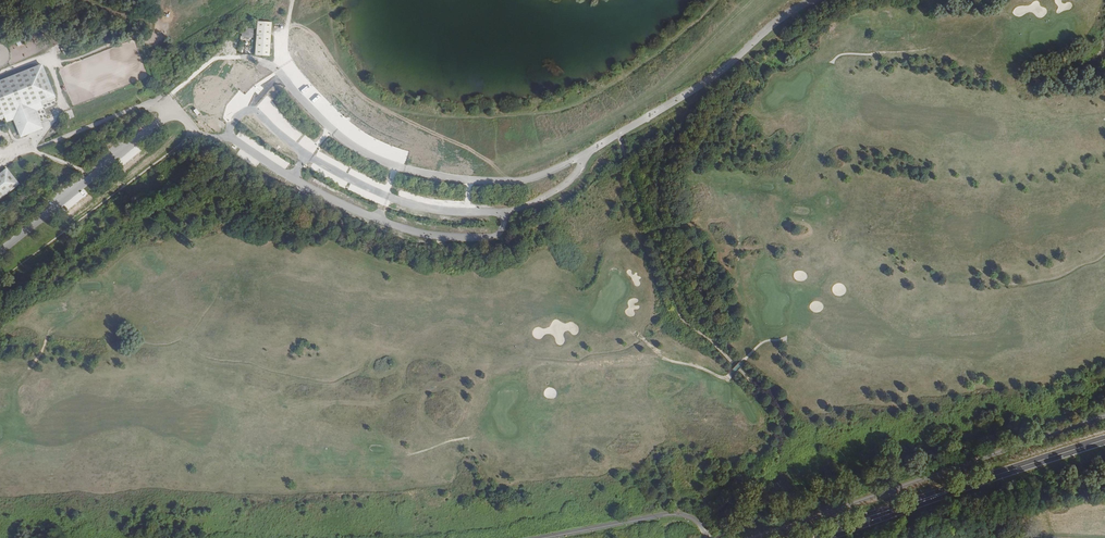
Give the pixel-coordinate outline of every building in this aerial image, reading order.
[(270,21),(256,20),(254,56),(268,57),(270,21)] [(251,28),(241,26),(239,38),(250,40),(251,28)] [(221,69),(228,62),(226,59),(218,67),(221,69)] [(56,99),(42,65),(0,81),(0,121),(56,99)] [(198,116),(195,119),(203,131),(207,128),(198,116)] [(221,118),(207,119),(207,133),(221,132),(221,118)] [(20,185),(7,169),(0,174),(0,200),(20,185)]
